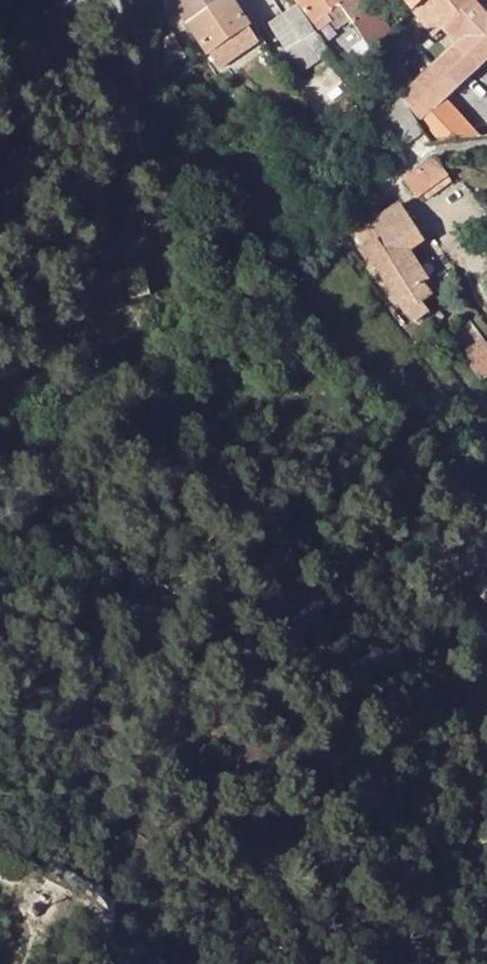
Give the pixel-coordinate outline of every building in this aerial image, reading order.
[(161,17),(177,9),(207,54),(209,53),(248,27),(231,0),(162,0),(161,17)] [(312,23),(324,15),(340,5),(339,3),(342,0),(296,0),(312,23)] [(369,48),(391,30),(375,7),(370,10),(364,2),(363,0),(342,0),(339,3),(340,5),(350,20),(369,48)] [(413,10),(419,4),(424,0),(406,0),(413,10)] [(413,10),(434,36),(441,29),(472,0),(424,0),(419,4),(413,10)] [(456,45),(486,18),(486,16),(472,0),(441,29),(456,45)] [(340,5),(324,15),(335,30),(350,20),(340,5)] [(314,32),(296,7),(283,15),(288,23),(300,42),(314,32)] [(288,23),(283,15),(267,25),(285,52),(300,42),(288,23)] [(456,45),(445,56),(414,84),(400,96),(409,109),(424,131),(431,143),(475,136),(479,135),(444,96),(486,56),(486,18),(456,45)] [(259,43),(248,27),(209,53),(219,69),(259,43)] [(314,32),(300,42),(285,52),(299,72),(329,53),(314,32)] [(398,61),(384,71),(400,96),(414,84),(398,61)] [(409,109),(400,96),(388,104),(392,110),(387,114),(392,121),(409,109)] [(399,149),(424,131),(409,109),(392,121),(384,127),(399,149)] [(193,130),(196,136),(204,133),(201,126),(193,130)] [(372,137),(377,143),(384,138),(380,132),(372,137)] [(193,149),(198,157),(216,148),(209,138),(200,144),(200,145),(193,149)] [(385,154),(392,164),(400,159),(393,148),(385,154)] [(436,158),(404,180),(417,199),(423,194),(448,176),(436,158)] [(448,176),(423,194),(427,202),(454,183),(448,176)] [(400,204),(355,234),(405,316),(410,314),(416,323),(430,313),(424,302),(433,296),(425,283),(429,281),(410,250),(423,241),(400,204)] [(131,298),(149,294),(148,292),(148,289),(147,286),(146,282),(128,286),(131,298)] [(483,338),(461,355),(480,382),(486,376),(486,344),(483,338)] [(476,588),(486,602),(486,578),(476,588)]
